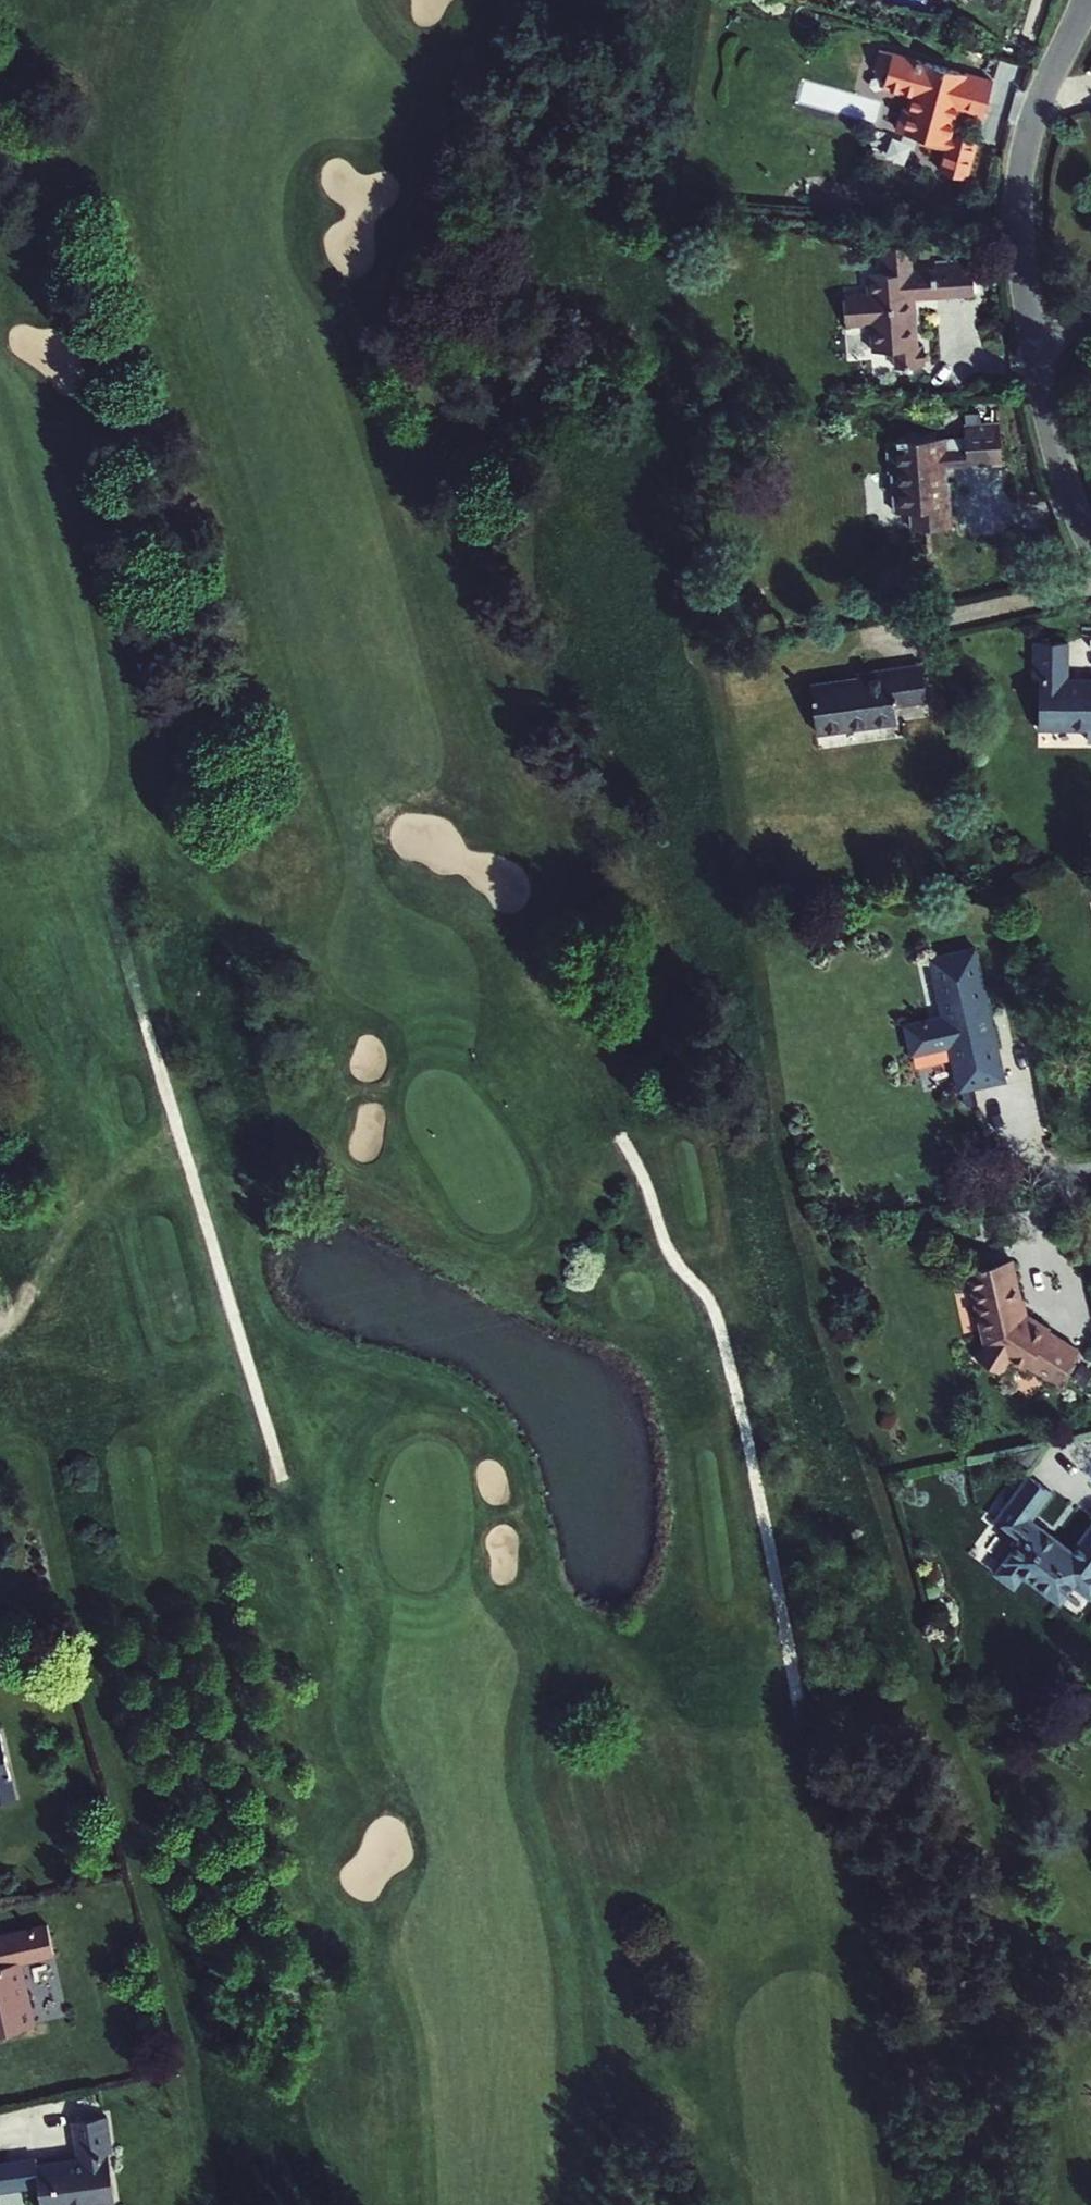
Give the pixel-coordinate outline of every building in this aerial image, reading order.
[(892,125),(911,131),(901,167),(941,178),(950,148),(962,151),(968,129),(977,132),(983,112),(958,105),(966,73),(934,65),(926,96),(921,94),(918,105),(900,101),(892,125)] [(968,129),(962,151),(970,153),(977,132),(968,129)] [(916,348),(914,311),(908,312),(907,293),(936,291),(936,298),(974,295),(972,264),(934,266),(934,270),(912,272),(909,243),(882,245),(884,272),(868,273),(869,292),(844,294),(845,324),(870,323),(872,350),(895,350),(896,369),(924,366),(923,348),(916,348)] [(908,312),(914,311),(914,299),(936,298),(936,291),(907,293),(908,312)] [(966,434),(889,440),(891,471),(894,470),(901,470),(904,512),(910,512),(915,512),(917,530),(950,529),(947,482),(940,483),(939,463),(967,461),(968,465),(1002,462),(999,422),(965,424),(966,434)] [(940,483),(947,482),(946,467),(968,465),(967,461),(939,463),(940,483)] [(901,470),(894,470),(897,513),(904,512),(901,470)] [(1069,680),(1069,644),(1035,643),(1034,680),(1039,680),(1038,729),(1089,730),(1089,741),(1090,741),(1090,680),(1069,680)] [(858,677),(812,684),(819,733),(897,722),(895,705),(928,700),(923,663),(857,672),(858,677)] [(912,1053),(949,1046),(959,1090),(1003,1080),(992,1026),(986,1028),(983,1016),(989,1014),(975,948),(930,957),(943,1015),(906,1024),(912,1053)] [(992,1026),(989,1014),(983,1016),(986,1028),(992,1026)] [(1057,1382),(1077,1351),(1049,1332),(1051,1329),(1032,1319),(1029,1324),(1020,1322),(1017,1309),(1022,1307),(1012,1264),(995,1267),(994,1263),(968,1268),(985,1345),(977,1356),(1000,1371),(1009,1357),(1025,1367),(1027,1363),(1057,1382)] [(1018,1488),(1028,1475),(1024,1472),(1013,1485),(1018,1488)] [(1018,1488),(995,1519),(1019,1537),(993,1573),(1014,1589),(1024,1575),(1060,1603),(1074,1585),(1090,1598),(1090,1597),(1090,1523),(1071,1550),(1031,1519),(1050,1492),(1028,1475),(1018,1488)] [(21,1792),(6,1728),(0,1730),(0,1796),(21,1792)] [(33,2023),(29,2004),(37,2002),(25,1958),(6,1962),(0,1939),(0,2032),(33,2023)] [(106,2114),(73,2119),(79,2157),(35,2164),(41,2204),(76,2204),(115,2199),(108,2151),(112,2150),(106,2114)]
